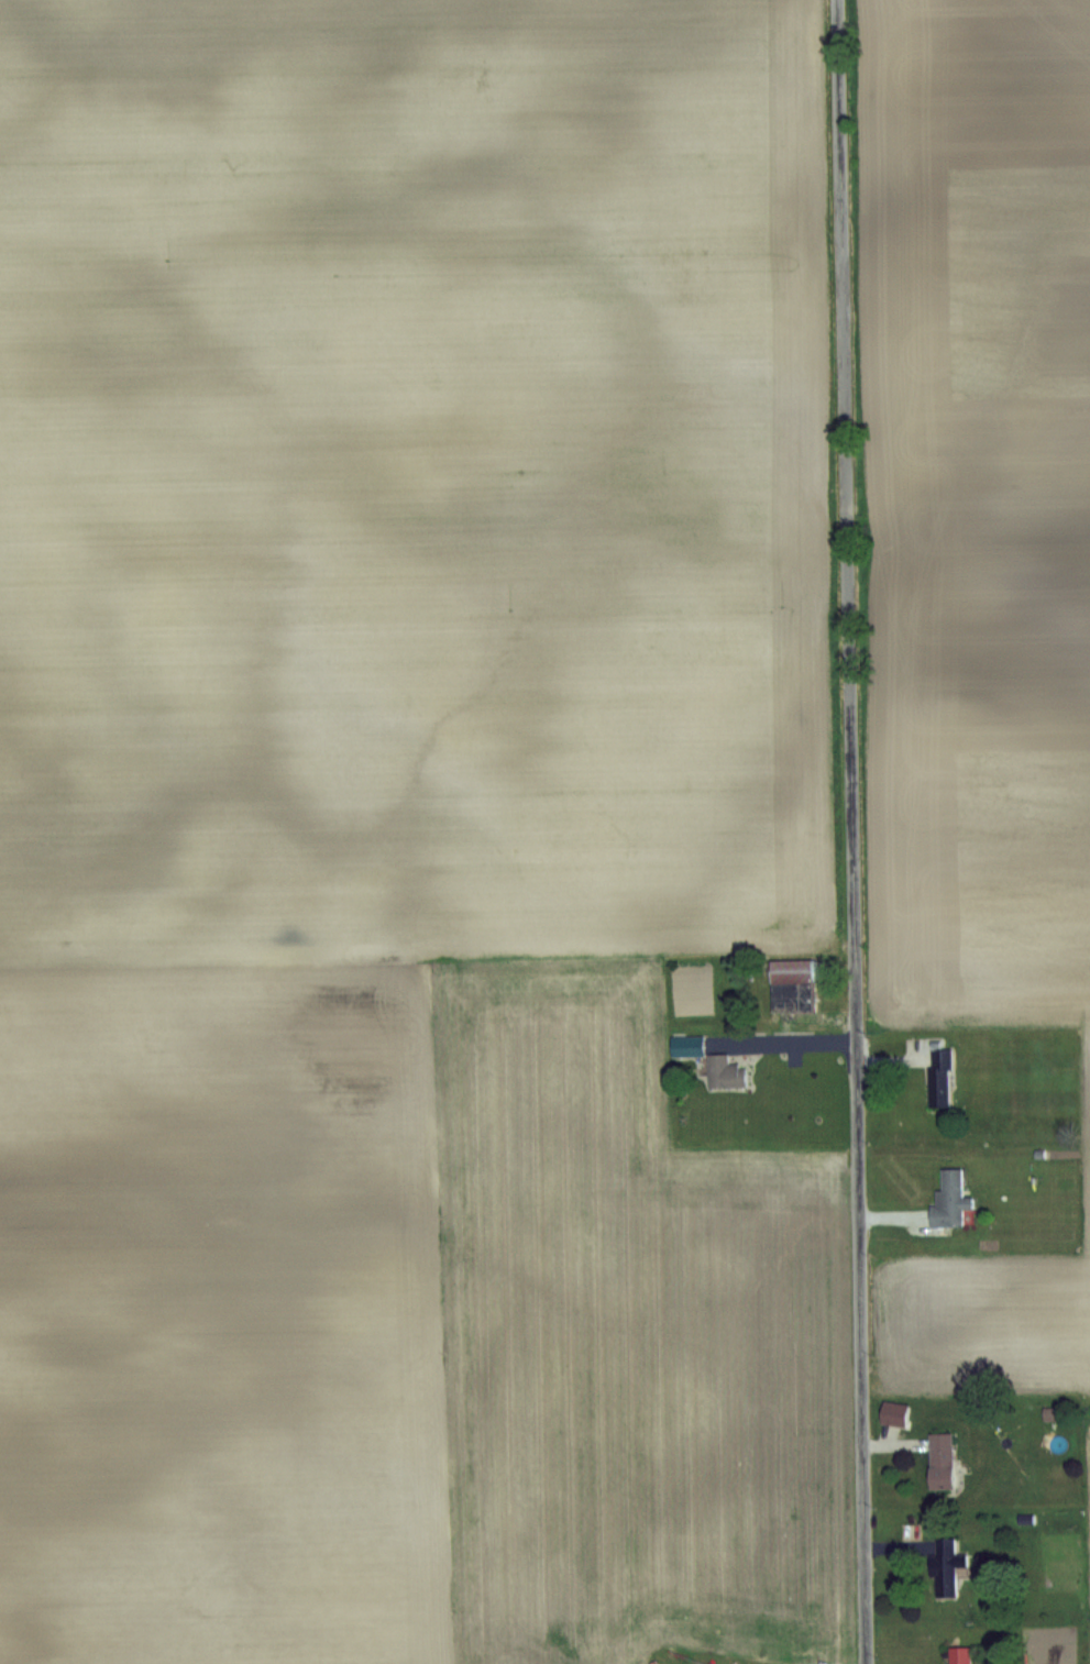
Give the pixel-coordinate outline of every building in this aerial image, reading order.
[(772,1012),(815,1011),(814,960),(771,960),(772,1012)] [(681,1035),(681,1056),(704,1056),(704,1035),(681,1035)] [(950,1047),(928,1047),(928,1106),(950,1106),(950,1047)] [(745,1087),(745,1063),(729,1063),(729,1053),(707,1053),(707,1087),(745,1087)] [(930,1204),(930,1225),(962,1225),(962,1207),(972,1208),(972,1196),(962,1196),(962,1167),(941,1167),(941,1189),(936,1189),(936,1205),(930,1204)] [(929,1490),(953,1490),(953,1433),(929,1433),(929,1490)] [(968,1553),(957,1553),(957,1538),(935,1538),(935,1553),(932,1553),(933,1600),(957,1599),(957,1570),(968,1570),(968,1553)] [(949,1646),(949,1663),(972,1663),(972,1646),(949,1646)]
